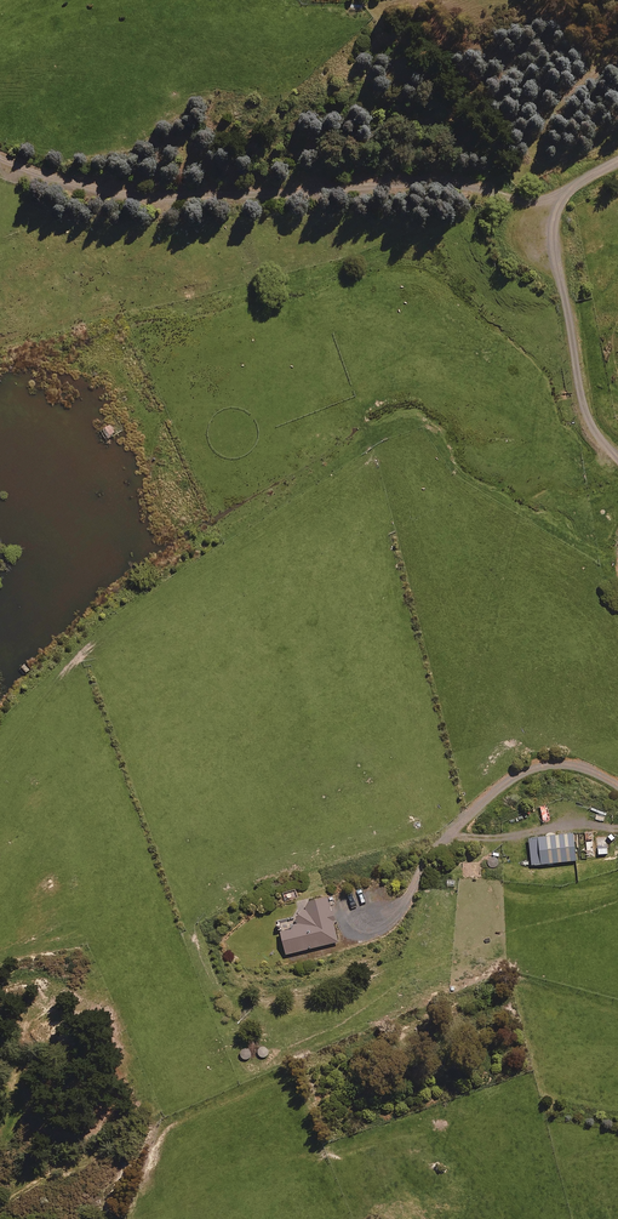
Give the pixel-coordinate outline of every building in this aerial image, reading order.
[(546,836),(546,837),(546,838),(531,841),(533,867),(577,862),(574,835),(557,837),(557,836),(557,835),(556,834),(556,833),(555,833),(554,832),(553,832),(552,832),(551,832),(550,832),(549,832),(548,833),(547,834),(546,835),(546,836)] [(607,855),(606,837),(597,838),(598,855),(607,855)] [(490,855),(489,856),(488,856),(487,857),(486,858),(486,859),(485,861),(485,862),(485,863),(485,864),(486,865),(487,866),(488,867),(489,868),(490,869),(491,869),(492,869),(493,869),(495,869),(496,868),(497,868),(498,867),(499,866),(499,865),(499,863),(500,862),(499,861),(499,860),(499,859),(498,857),(497,857),(496,856),(495,855),(494,855),(493,855),(491,855),(490,855)] [(282,934),(287,956),(314,950),(327,947),(327,946),(338,944),(334,923),(338,922),(336,913),(332,897),(316,901),(309,902),(303,914),(276,920),(279,935),(282,934)] [(261,1046),(260,1047),(259,1047),(258,1048),(257,1049),(257,1050),(256,1051),(256,1053),(256,1054),(256,1055),(257,1056),(258,1057),(259,1058),(260,1059),(261,1060),(262,1060),(263,1060),(264,1060),(266,1060),(267,1059),(268,1059),(269,1058),(269,1057),(270,1056),(270,1054),(271,1053),(270,1052),(270,1051),(270,1049),(269,1048),(268,1048),(267,1047),(266,1046),(265,1046),(263,1046),(262,1046),(261,1046)] [(244,1048),(243,1048),(242,1049),(241,1050),(240,1051),(239,1052),(239,1053),(239,1055),(239,1056),(239,1057),(240,1058),(240,1059),(241,1060),(242,1061),(243,1062),(245,1062),(246,1062),(247,1062),(248,1062),(250,1061),(251,1061),(252,1060),(252,1059),(253,1057),(253,1056),(253,1055),(253,1054),(253,1053),(252,1051),(252,1050),(251,1049),(250,1049),(249,1048),(248,1048),(246,1048),(245,1048),(244,1048)]
